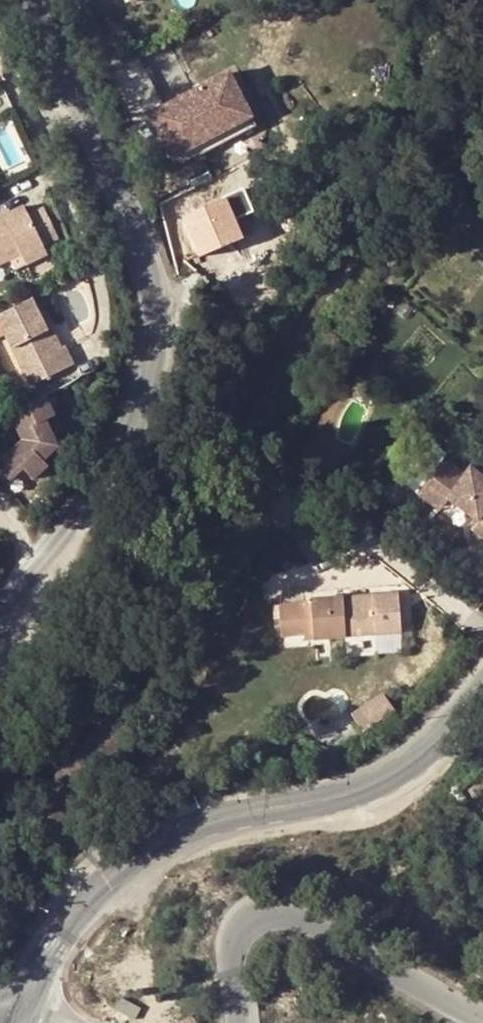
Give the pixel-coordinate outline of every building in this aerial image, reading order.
[(172,160),(176,168),(257,127),(252,119),(229,74),(148,114),(172,160)] [(277,219),(271,203),(249,210),(255,227),(277,219)] [(42,247),(57,239),(43,208),(27,215),(22,206),(4,216),(5,217),(0,220),(0,263),(18,255),(20,257),(42,247)] [(25,264),(46,255),(42,247),(20,257),(25,264)] [(29,301),(0,316),(0,330),(3,335),(29,387),(72,365),(63,349),(60,350),(55,353),(37,316),(29,301)] [(55,353),(60,350),(43,314),(37,316),(55,353)] [(43,398),(9,415),(23,443),(13,453),(2,441),(0,443),(0,473),(10,483),(23,471),(33,481),(48,467),(43,463),(57,448),(44,423),(53,418),(43,398)] [(453,499),(481,520),(476,527),(482,533),(482,476),(474,469),(470,475),(449,459),(431,482),(453,499)] [(453,499),(431,482),(423,493),(444,510),(453,499)] [(311,605),(278,607),(281,637),(311,634),(312,639),(345,637),(374,634),(398,632),(395,595),(371,597),(310,602),(311,605)] [(362,733),(391,713),(380,697),(351,717),(362,733)] [(122,997),(116,1010),(137,1020),(143,1007),(122,997)]
